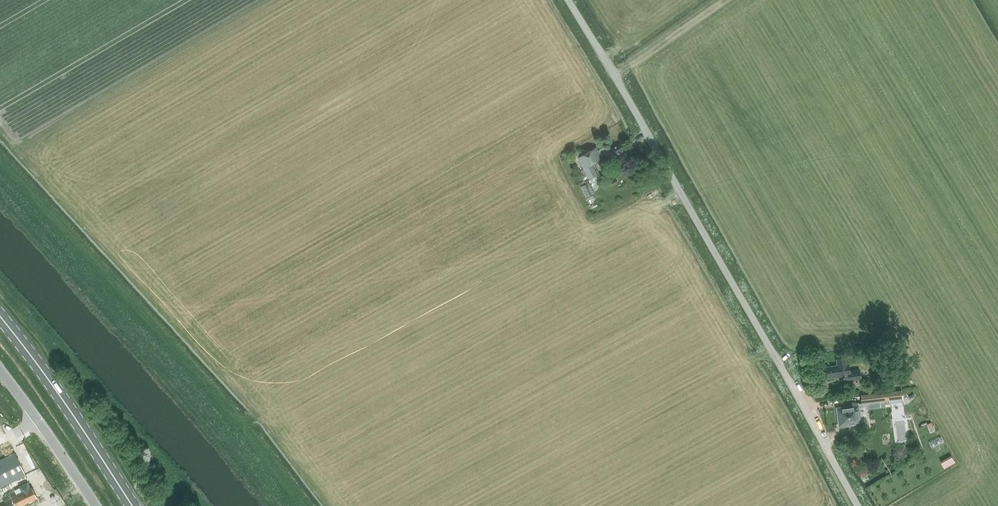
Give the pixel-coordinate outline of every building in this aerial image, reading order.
[(608,165),(625,156),(619,146),(609,151),(606,147),(598,151),(596,149),(582,156),(580,152),(575,155),(583,170),(579,173),(582,180),(584,179),(586,182),(597,176),(591,166),(601,160),(602,162),(605,160),(608,165)] [(594,193),(589,182),(581,186),(586,197),(594,193)] [(862,384),(860,370),(849,371),(848,363),(847,364),(846,358),(837,359),(837,365),(821,367),(823,378),(844,375),(844,381),(851,380),(852,386),(862,384)] [(862,407),(903,402),(902,392),(861,396),(862,407)] [(839,428),(861,425),(859,403),(850,404),(850,406),(837,408),(839,428)] [(18,433),(27,429),(24,421),(15,425),(18,433)] [(943,452),(947,459),(953,456),(949,449),(943,452)] [(16,454),(0,462),(0,489),(26,476),(16,454)] [(946,458),(940,461),(944,468),(949,465),(946,458)] [(27,483),(19,487),(21,493),(11,498),(16,505),(24,505),(38,499),(32,488),(30,489),(27,483)]
